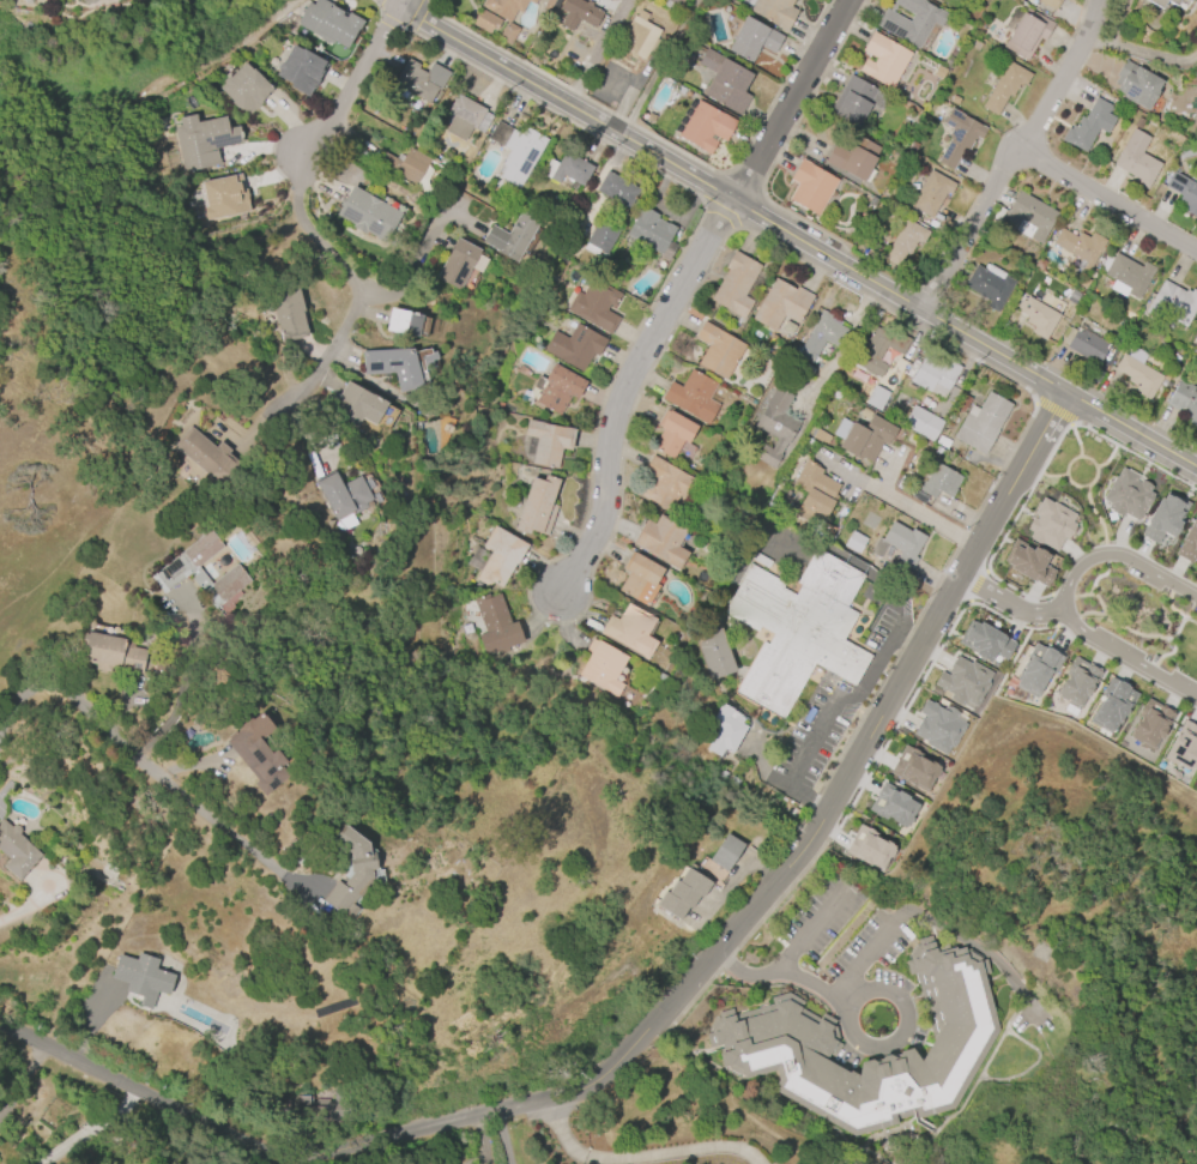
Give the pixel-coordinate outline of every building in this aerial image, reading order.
[(312,5),(314,0),(324,0),(331,4),(330,5),(339,10),(340,8),(344,11),(343,12),(346,14),(347,13),(363,22),(357,32),(355,31),(345,49),(332,41),(331,43),(297,25),(300,22),(298,20),(308,2),(312,5)] [(480,6),(483,0),(534,0),(532,4),(527,1),(520,13),(515,11),(509,23),(480,6)] [(540,8),(545,0),(554,0),(548,12),(540,8)] [(557,8),(562,0),(580,0),(586,2),(586,0),(591,4),(590,6),(601,12),(593,28),(578,19),(570,31),(560,25),(566,13),(557,8)] [(661,6),(665,0),(683,0),(676,13),(661,6)] [(748,11),(754,0),(793,0),(790,6),(797,11),(785,32),(748,11)] [(888,11),(894,0),(923,0),(949,14),(941,29),(932,24),(918,50),(875,25),(885,8),(888,11)] [(1035,1),(1036,0),(1059,0),(1053,11),(1035,1)] [(1159,10),(1143,0),(1177,0),(1173,7),(1163,1),(1159,10)] [(491,30),(489,35),(471,25),(474,20),(470,18),(477,7),(501,20),(495,31),(491,30)] [(1026,7),(1053,23),(1044,40),(1039,38),(1026,61),(1002,47),(1021,12),(1023,13),(1026,7)] [(616,46),(633,16),(635,17),(639,10),(647,14),(643,22),(660,31),(643,60),(616,46)] [(782,36),(773,54),(760,47),(750,62),(727,49),(732,41),(731,40),(745,16),(766,29),(767,26),(782,36)] [(519,29),(512,42),(508,41),(507,44),(500,40),(501,37),(498,35),(506,22),(519,29)] [(872,31),(911,53),(890,89),(858,71),(864,59),(872,64),(875,59),(860,50),(872,31)] [(291,44),(300,49),(301,49),(324,62),(324,64),(325,65),(318,78),(319,78),(314,88),(312,88),(307,97),(286,85),(288,84),(274,76),(277,71),(276,67),(278,64),(282,62),(291,44)] [(738,115),(701,95),(713,73),(696,64),(705,48),(723,58),(721,59),(751,76),(742,92),(749,97),(738,115)] [(436,90),(428,104),(392,84),(406,58),(418,65),(416,68),(425,73),(431,62),(449,73),(439,91),(436,90)] [(980,107),(1006,60),(1030,74),(1024,85),(1023,84),(1020,89),(1016,88),(1011,96),(1008,95),(996,116),(980,107)] [(1123,61),(1161,82),(1155,91),(1156,92),(1147,111),(1120,97),(1122,96),(1117,92),(1118,91),(1114,90),(1117,85),(1113,83),(1117,77),(1114,76),(1123,61)] [(242,62),(250,70),(252,68),(272,89),(260,101),(262,102),(253,111),(252,110),(244,116),(230,103),(231,102),(217,89),(222,84),(222,80),(225,77),(229,77),(242,62)] [(941,80),(931,76),(937,66),(947,71),(941,80)] [(827,113),(850,74),(875,90),(867,103),(870,104),(856,129),(827,113)] [(441,121),(457,94),(485,109),(484,113),(491,116),(483,132),(476,128),(467,144),(446,131),(448,125),(441,121)] [(1110,105),(1105,113),(1114,119),(1106,133),(1098,128),(1084,152),(1071,145),(1070,146),(1059,140),(1066,128),(1069,129),(1071,125),(1074,127),(1080,116),(1083,119),(1095,97),(1110,105)] [(709,156),(677,137),(697,101),(734,122),(724,141),(712,134),(709,139),(717,143),(709,156)] [(950,108),(986,129),(980,140),(977,138),(974,143),(972,141),(967,151),(963,150),(951,171),(936,162),(949,140),(948,135),(951,128),(942,123),(950,108)] [(217,149),(219,165),(182,173),(174,127),(180,126),(179,117),(194,115),(197,122),(224,116),(226,128),(238,126),(242,143),(217,149)] [(546,139),(519,188),(498,176),(504,167),(501,164),(508,151),(486,138),(496,120),(518,133),(522,126),(546,139)] [(876,158),(863,182),(839,169),(838,170),(823,162),(833,145),(847,152),(857,137),(878,149),(873,157),(876,158)] [(1161,164),(1147,189),(1136,183),(1138,179),(1112,164),(1124,143),(1161,164)] [(407,147),(429,159),(415,185),(376,163),(382,152),(394,158),(398,153),(403,156),(407,147)] [(592,168),(581,187),(562,175),(557,183),(549,179),(564,151),(592,168)] [(838,180),(817,216),(787,199),(797,183),(790,180),(800,158),(838,180)] [(606,170),(639,188),(628,209),(594,191),(606,170)] [(908,206),(929,170),(954,185),(948,195),(944,193),(930,219),(908,206)] [(1196,183),(1196,181),(1196,219),(1183,211),(1185,205),(1177,200),(1179,195),(1163,187),(1172,171),(1196,183)] [(240,174),(243,189),(246,189),(248,200),(247,200),(249,211),(206,221),(199,182),(240,174)] [(352,186),(401,215),(385,245),(367,234),(365,235),(352,228),(353,225),(334,215),(352,186)] [(1017,192),(1057,213),(1040,245),(1028,237),(1033,228),(1020,221),(1015,230),(1000,223),(1017,192)] [(542,216),(515,264),(496,253),(497,252),(482,243),(491,225),(507,235),(522,206),(542,216)] [(661,254),(625,236),(641,206),(659,216),(657,218),(675,228),(661,254)] [(600,217),(619,229),(605,254),(585,242),(600,217)] [(927,231),(921,243),(915,240),(908,254),(905,253),(897,266),(883,259),(903,218),(927,231)] [(1106,241),(1087,273),(1081,270),(1084,263),(1051,243),(1059,228),(1076,237),(1078,233),(1088,237),(1092,233),(1106,241)] [(457,237),(479,249),(477,254),(486,260),(479,273),(470,269),(459,290),(435,278),(457,237)] [(760,266),(743,296),(752,301),(743,319),(709,301),(726,270),(724,267),(733,251),(760,266)] [(1114,253),(1141,267),(1143,263),(1154,269),(1137,300),(1125,292),(1128,289),(1102,275),(1114,253)] [(1014,282),(996,313),(985,306),(987,301),(962,287),(974,265),(1000,279),(1003,276),(1014,282)] [(609,334),(564,310),(575,290),(581,294),(591,278),(619,294),(612,307),(607,304),(605,310),(618,318),(609,334)] [(812,296),(797,324),(782,316),(774,332),(750,319),(774,278),(794,289),(796,287),(812,296)] [(1191,289),(1196,292),(1196,307),(1186,326),(1175,321),(1178,318),(1162,309),(1156,319),(1144,312),(1162,279),(1163,281),(1165,281),(1169,283),(1169,284),(1184,292),(1185,290),(1190,292),(1191,289)] [(295,282),(303,312),(300,312),(307,336),(280,344),(265,290),(295,282)] [(1071,289),(1080,294),(1074,304),(1065,300),(1071,289)] [(1027,296),(1059,315),(1045,340),(1030,332),(1033,327),(1024,321),(1027,316),(1017,312),(1018,309),(1016,308),(1021,300),(1024,301),(1027,296)] [(421,315),(417,337),(385,330),(389,308),(421,315)] [(800,346),(822,310),(832,316),(840,322),(839,325),(846,330),(835,348),(823,340),(815,356),(800,346)] [(744,345),(725,380),(696,364),(707,346),(694,338),(703,321),(744,345)] [(581,373),(542,351),(552,330),(567,338),(575,322),(605,339),(597,356),(592,354),(581,373)] [(879,378),(853,363),(873,326),(897,339),(900,334),(911,339),(901,355),(885,346),(877,361),(885,366),(879,378)] [(1077,326),(1108,344),(1094,369),(1086,363),(1088,360),(1065,346),(1066,344),(1063,342),(1071,327),(1075,330),(1077,326)] [(361,351),(411,349),(421,386),(399,392),(393,373),(363,374),(361,351)] [(1161,376),(1148,400),(1137,394),(1138,392),(1133,390),(1135,386),(1125,380),(1128,378),(1113,369),(1122,354),(1161,376)] [(935,384),(929,393),(908,381),(923,357),(941,367),(945,358),(961,368),(947,391),(935,384)] [(552,363),(585,381),(575,399),(569,397),(558,416),(533,403),(543,386),(540,385),(543,381),(537,378),(538,376),(543,379),(552,363)] [(707,424),(660,399),(670,381),(681,387),(690,369),(717,384),(708,399),(718,405),(707,424)] [(1191,391),(1196,394),(1196,428),(1187,423),(1190,420),(1163,404),(1179,379),(1193,387),(1191,391)] [(345,381),(385,403),(374,424),(361,418),(356,427),(328,412),(345,381)] [(863,404),(873,385),(888,393),(878,412),(863,404)] [(791,397),(781,414),(798,423),(787,444),(786,442),(779,454),(780,456),(773,469),(755,459),(762,446),(770,450),(776,439),(754,426),(775,387),(791,397)] [(984,456),(951,438),(965,414),(973,418),(987,391),(1011,404),(984,456)] [(957,411),(955,416),(950,414),(961,393),(971,398),(962,414),(957,411)] [(932,442),(901,426),(912,405),(943,422),(932,442)] [(667,410),(696,427),(687,444),(682,441),(671,460),(651,450),(661,429),(658,428),(667,410)] [(871,415),(897,428),(890,441),(888,439),(884,445),(881,442),(870,463),(860,457),(859,460),(836,447),(840,440),(832,435),(841,417),(850,422),(851,421),(864,428),(871,415)] [(526,421),(574,429),(569,451),(561,448),(556,469),(531,464),(536,438),(524,436),(526,421)] [(174,446),(189,427),(214,447),(219,441),(230,451),(228,453),(236,460),(218,483),(174,446)] [(652,456),(699,482),(688,501),(682,497),(672,515),(640,496),(647,483),(652,485),(655,480),(641,472),(652,456)] [(824,518),(815,512),(812,517),(835,529),(829,538),(792,517),(805,493),(791,484),(805,459),(820,466),(818,469),(822,471),(820,475),(839,485),(833,495),(836,496),(832,506),(830,505),(824,518)] [(961,477),(950,497),(937,490),(933,499),(918,490),(923,481),(925,481),(935,463),(961,477)] [(1138,476),(1136,481),(1138,482),(1139,480),(1142,482),(1143,481),(1149,484),(1148,485),(1151,487),(1148,491),(1153,494),(1151,496),(1153,497),(1148,505),(1147,505),(1137,520),(1123,513),(1122,517),(1107,508),(1110,503),(1102,499),(1114,476),(1116,477),(1122,468),(1138,476)] [(358,475),(370,499),(363,503),(365,507),(353,513),(352,511),(334,520),(314,482),(334,471),(341,484),(358,475)] [(513,529),(530,477),(542,481),(543,475),(558,480),(550,505),(555,506),(545,536),(528,531),(527,535),(513,529)] [(1166,491),(1189,503),(1181,515),(1183,517),(1180,521),(1181,523),(1178,527),(1180,529),(1177,533),(1174,532),(1172,537),(1162,531),(1156,543),(1142,535),(1148,523),(1147,521),(1159,499),(1161,500),(1166,491)] [(1041,497),(1052,502),(1075,514),(1071,523),(1075,524),(1066,539),(1063,538),(1056,551),(1039,543),(1039,544),(1029,539),(1030,538),(1028,537),(1030,532),(1026,530),(1027,527),(1026,526),(1029,520),(1030,521),(1032,518),(1034,519),(1036,517),(1033,514),(1041,497)] [(678,569),(631,543),(645,519),(653,524),(658,514),(685,530),(676,547),(688,553),(678,569)] [(1196,519),(1196,516),(1196,553),(1191,563),(1174,554),(1181,542),(1180,542),(1193,518),(1196,519)] [(925,537),(913,556),(917,559),(911,569),(894,560),(899,551),(887,544),(878,557),(869,551),(877,537),(881,539),(891,520),(909,531),(911,529),(925,537)] [(494,526),(527,545),(515,565),(514,565),(500,589),(490,590),(474,580),(479,572),(466,565),(477,548),(489,555),(491,550),(482,545),(494,526)] [(235,565),(248,581),(213,609),(187,575),(163,593),(150,577),(208,529),(222,547),(197,567),(210,584),(235,565)] [(858,554),(844,545),(852,531),(866,539),(858,554)] [(1014,538),(1032,548),(1033,547),(1036,549),(1038,549),(1044,551),(1044,553),(1048,556),(1044,565),(1054,571),(1046,587),(1033,580),(1032,581),(1009,568),(1010,566),(1004,563),(1005,562),(1002,561),(1014,538)] [(815,548),(864,575),(846,607),(857,613),(841,640),(869,656),(853,684),(814,663),(782,718),(736,692),(763,644),(767,646),(773,634),(760,627),(757,632),(721,613),(749,563),(785,584),(782,587),(794,595),(799,585),(796,583),(815,548)] [(630,551),(663,569),(655,584),(658,586),(646,607),(618,591),(628,572),(624,569),(625,568),(622,567),(630,551)] [(766,568),(750,559),(754,553),(770,561),(766,568)] [(498,593),(509,622),(515,620),(522,641),(484,656),(477,635),(484,633),(472,599),(488,595),(489,597),(498,593)] [(609,615),(617,620),(627,603),(655,619),(646,637),(655,641),(646,661),(598,634),(609,615)] [(957,643),(962,633),(963,633),(967,627),(969,628),(973,622),(978,625),(979,622),(1015,643),(1004,661),(993,655),(989,663),(983,661),(981,662),(977,659),(978,658),(973,655),(974,653),(968,650),(957,643)] [(719,628),(734,670),(708,680),(695,643),(697,637),(719,628)] [(133,646),(146,650),(140,674),(109,668),(109,673),(93,669),(95,664),(80,662),(84,646),(79,646),(83,633),(86,634),(86,632),(123,639),(123,641),(133,644),(133,646)] [(597,640),(627,657),(613,680),(623,686),(616,698),(576,675),(590,653),(585,651),(591,639),(596,641),(597,640)] [(1034,699),(1014,686),(1020,675),(1018,674),(1023,667),(1021,665),(1024,659),(1027,661),(1030,652),(1029,651),(1034,643),(1044,649),(1045,647),(1047,649),(1047,647),(1063,657),(1052,675),(1050,673),(1034,699)] [(932,684),(939,671),(947,675),(948,674),(947,673),(949,668),(948,667),(951,661),(953,661),(955,656),(969,663),(971,662),(992,674),(975,706),(965,701),(962,706),(948,699),(950,694),(943,690),(943,692),(938,689),(939,688),(932,684)] [(1101,673),(1080,712),(1065,704),(1066,701),(1065,700),(1064,702),(1056,696),(1057,695),(1054,694),(1056,690),(1054,690),(1059,682),(1060,683),(1064,676),(1063,675),(1069,664),(1074,656),(1101,673)] [(1137,694),(1124,717),(1122,716),(1120,719),(1122,720),(1119,725),(1118,724),(1114,729),(1113,728),(1110,734),(1089,722),(1104,696),(1100,694),(1111,677),(1118,682),(1119,681),(1126,686),(1125,686),(1129,688),(1128,688),(1137,694)] [(912,734),(920,717),(923,718),(924,717),(917,712),(924,699),(931,704),(931,702),(936,705),(935,705),(942,710),(944,705),(948,707),(954,711),(957,713),(955,719),(965,725),(951,748),(950,747),(944,755),(924,743),(925,741),(912,734)] [(1147,699),(1162,707),(1163,707),(1169,711),(1168,711),(1174,714),(1159,741),(1157,741),(1151,753),(1138,746),(1141,742),(1138,742),(1138,743),(1129,738),(1130,737),(1128,736),(1130,732),(1129,731),(1137,716),(1139,711),(1138,711),(1142,705),(1143,706),(1147,699)] [(708,724),(719,702),(732,710),(731,711),(734,712),(733,714),(742,719),(739,724),(744,726),(731,754),(725,752),(721,759),(705,750),(715,728),(708,724)] [(274,750),(284,762),(279,766),(288,776),(264,795),(254,783),(258,780),(225,741),(229,738),(226,735),(234,730),(235,732),(238,729),(235,725),(248,714),(250,718),(259,711),(273,729),(259,740),(270,754),(274,750)] [(1184,720),(1196,728),(1196,752),(1195,756),(1196,756),(1195,760),(1196,761),(1191,767),(1189,771),(1187,771),(1186,772),(1163,759),(1169,746),(1184,720)] [(888,773),(903,746),(911,749),(912,748),(917,750),(917,752),(921,755),(920,756),(936,765),(935,765),(938,767),(937,770),(938,771),(933,778),(932,778),(931,779),(932,780),(926,792),(915,786),(914,788),(888,773)] [(2,820),(0,822),(0,786),(6,779),(14,786),(2,801),(4,818),(2,820)] [(866,810),(873,798),(876,794),(878,786),(879,788),(883,783),(889,785),(888,789),(896,792),(896,790),(908,796),(907,800),(915,803),(915,802),(920,804),(915,813),(914,813),(912,816),(911,815),(911,818),(912,819),(907,827),(905,826),(903,828),(890,821),(890,820),(885,818),(884,820),(873,815),(873,814),(866,810)] [(8,860),(0,852),(0,822),(2,820),(10,827),(12,825),(16,825),(18,827),(19,832),(18,834),(20,837),(20,838),(40,855),(18,881),(2,867),(8,860)] [(844,852),(859,825),(866,828),(872,831),(871,832),(876,834),(876,836),(890,844),(890,845),(894,848),(893,849),(894,850),(882,873),(844,852)] [(345,826),(367,844),(368,852),(374,852),(375,868),(370,869),(371,879),(352,904),(358,909),(351,917),(343,911),(340,915),(321,900),(335,881),(341,886),(351,873),(350,873),(347,856),(349,856),(349,854),(333,840),(345,826)] [(709,860),(725,834),(743,845),(727,872),(709,860)] [(687,868),(709,882),(701,895),(699,894),(690,907),(687,905),(678,919),(655,905),(664,891),(667,892),(675,879),(678,881),(687,868)] [(980,957),(981,960),(985,959),(989,973),(983,975),(997,1030),(953,1108),(913,1120),(912,1115),(895,1120),(896,1124),(853,1136),(776,1092),(774,1085),(776,1080),(774,1070),(740,1079),(721,1068),(718,1054),(723,1051),(720,1045),(708,1048),(705,1035),(708,1033),(707,1030),(714,1018),(718,1018),(717,1013),(731,1009),(732,1014),(772,1005),(769,997),(786,993),(803,1002),(799,1008),(818,1019),(822,1013),(834,1021),(832,1026),(835,1027),(839,1041),(838,1043),(841,1044),(834,1057),(828,1055),(826,1060),(847,1073),(848,1070),(858,1076),(859,1062),(870,1060),(873,1062),(878,1061),(881,1056),(888,1054),(891,1057),(896,1056),(899,1051),(909,1048),(919,1061),(932,1041),(914,973),(908,975),(905,961),(907,960),(907,957),(913,945),(917,943),(915,939),(930,936),(933,947),(947,945),(947,949),(954,947),(954,949),(963,947),(965,951),(968,949),(980,957)] [(119,954),(135,959),(138,953),(158,959),(155,969),(174,975),(167,995),(156,991),(150,1009),(138,1005),(140,996),(125,991),(127,983),(110,978),(119,954)] [(301,1123),(301,1096),(308,1096),(308,1105),(315,1105),(315,1099),(330,1099),(330,1102),(333,1102),(333,1091),(347,1091),(349,1122),(301,1123)]
